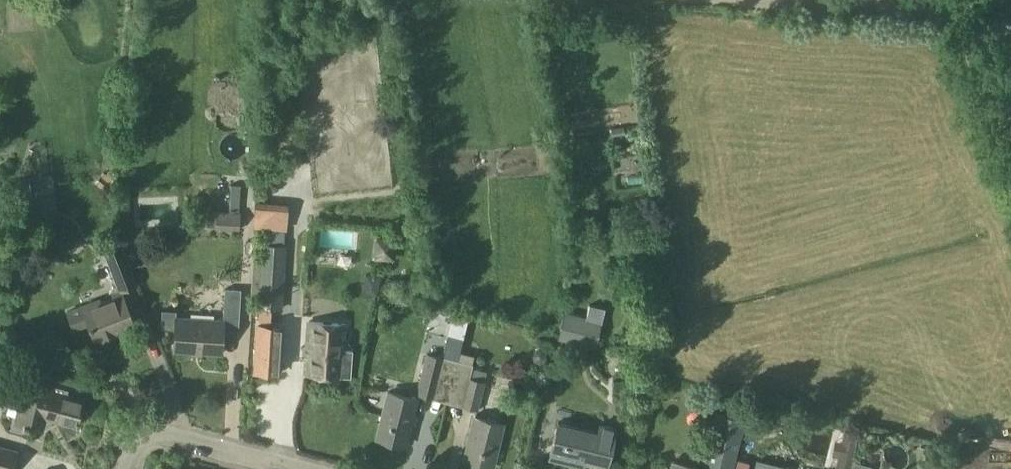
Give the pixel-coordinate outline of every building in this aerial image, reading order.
[(386,144),(388,130),(369,126),(366,141),(386,144)] [(283,226),(282,210),(253,212),(255,228),(283,226)] [(240,228),(241,212),(217,211),(216,227),(240,228)] [(365,241),(367,228),(350,226),(348,239),(365,241)] [(135,326),(123,296),(121,291),(136,285),(120,243),(105,249),(119,285),(113,287),(118,298),(88,310),(87,306),(68,313),(75,331),(90,325),(97,342),(135,326)] [(290,245),(265,244),(262,310),(287,311),(290,245)] [(400,278),(398,289),(412,292),(414,281),(400,278)] [(224,321),(177,318),(177,311),(163,311),(162,329),(176,330),(175,351),(223,354),(224,334),(239,334),(242,290),(226,289),(224,321)] [(449,338),(463,341),(468,319),(454,315),(449,338)] [(599,323),(564,315),(559,335),(595,343),(599,323)] [(309,322),(306,374),(351,377),(353,350),(345,350),(347,324),(309,322)] [(258,326),(255,371),(279,372),(283,327),(258,326)] [(541,346),(536,345),(532,348),(531,352),(533,357),(538,358),(542,355),(544,350),(541,346)] [(459,361),(427,354),(418,393),(435,397),(449,401),(459,361)] [(473,368),(463,405),(479,409),(486,382),(485,382),(487,372),(473,368)] [(274,376),(253,376),(253,389),(275,389),(274,376)] [(74,423),(81,401),(55,393),(52,388),(32,383),(32,386),(27,385),(24,387),(14,421),(22,423),(21,424),(27,425),(27,424),(38,427),(42,425),(44,418),(51,414),(52,417),(74,423)] [(418,399),(389,391),(377,439),(406,446),(418,399)] [(710,464),(732,468),(733,468),(746,419),(718,412),(705,463),(710,464)] [(504,424),(475,416),(465,460),(494,467),(504,424)] [(599,432),(559,423),(550,458),(574,463),(576,455),(608,462),(616,428),(601,424),(599,432)] [(0,447),(0,468),(11,468),(16,451),(0,447)] [(788,468),(758,461),(756,468),(788,468)]
